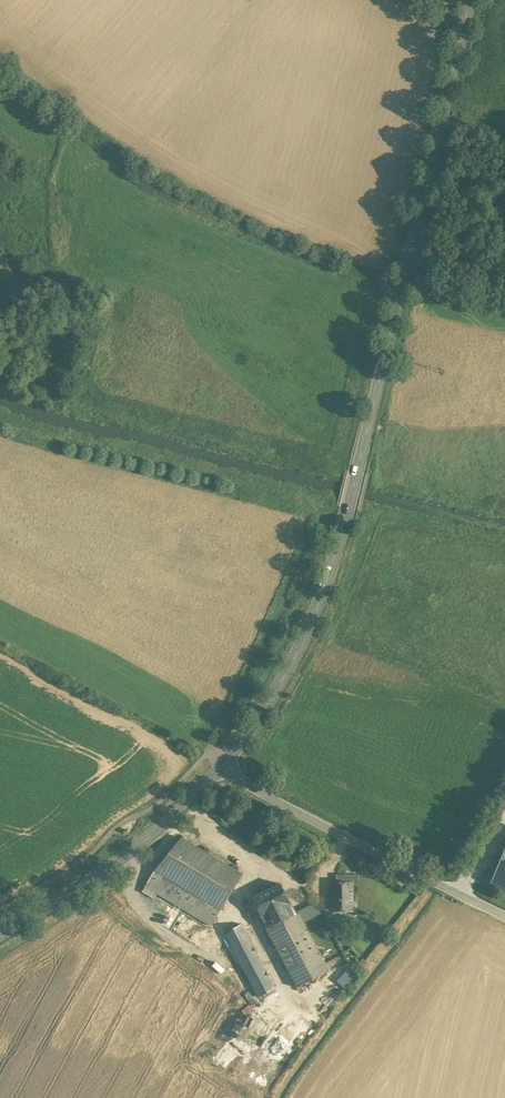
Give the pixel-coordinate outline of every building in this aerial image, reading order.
[(242,873),(182,837),(156,869),(221,909),(221,908),(242,873)] [(504,888),(504,847),(490,882),(504,888)] [(156,869),(155,869),(142,891),(154,899),(158,893),(212,926),(222,909),(221,908),(221,909),(156,869)] [(358,875),(336,874),(336,883),(353,884),(353,886),(358,886),(358,875)] [(336,883),(332,883),(332,911),(352,911),(353,886),(353,884),(336,883)] [(281,884),(251,897),(267,928),(297,914),(281,884)] [(307,920),(320,914),(315,903),(302,908),(307,920)] [(297,914),(267,928),(298,987),(329,971),(299,913),(297,914)] [(275,989),(242,924),(225,933),(259,997),(275,989)] [(338,980),(345,986),(357,973),(350,967),(338,980)] [(310,1024),(294,1013),(279,1035),(286,1040),(285,1042),(293,1048),(310,1024)]
